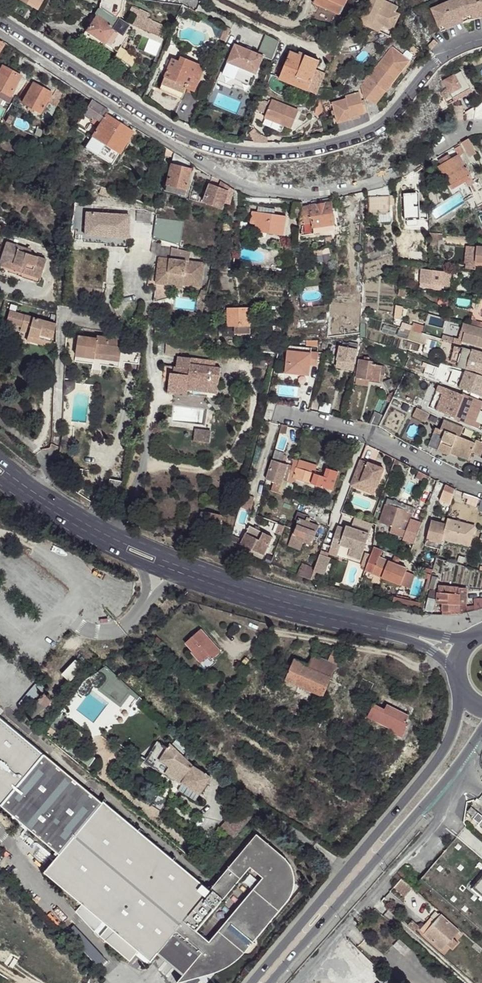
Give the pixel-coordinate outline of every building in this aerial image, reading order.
[(36,10),(42,0),(19,0),(36,10)] [(314,3),(340,15),(347,0),(315,0),(314,3)] [(354,20),(380,33),(383,26),(393,30),(400,15),(396,13),(399,7),(384,1),(385,0),(370,0),(364,14),(358,11),(354,20)] [(441,32),(447,29),(447,25),(460,19),(462,23),(468,20),(474,19),(474,15),(481,13),(481,0),(452,0),(431,9),(441,32)] [(135,26),(159,37),(164,26),(152,21),(151,20),(147,18),(149,14),(140,9),(139,10),(131,7),(129,12),(140,17),(135,26)] [(97,15),(86,31),(105,44),(117,52),(128,36),(126,34),(127,32),(124,30),(127,26),(101,8),(100,10),(99,9),(98,9),(95,13),(95,14),(97,15)] [(447,29),(462,23),(460,19),(447,25),(447,29)] [(226,27),(220,40),(225,42),(231,29),(226,27)] [(86,31),(82,37),(101,49),(105,44),(86,31)] [(235,44),(223,75),(235,79),(252,86),(264,57),(272,60),(279,42),(266,35),(258,54),(235,44)] [(428,46),(431,49),(435,45),(438,43),(434,39),(428,46)] [(361,87),(365,101),(367,98),(369,95),(378,102),(410,61),(392,47),(361,87)] [(207,52),(204,58),(208,62),(212,55),(207,52)] [(291,53),(280,80),(317,94),(325,75),(315,71),(319,61),(306,56),(305,58),(299,56),(291,53)] [(173,59),(160,90),(182,99),(186,89),(194,92),(205,67),(182,57),(180,62),(173,59)] [(10,95),(14,88),(16,85),(20,77),(21,76),(3,66),(0,71),(0,90),(10,95)] [(461,71),(437,85),(448,105),(455,101),(453,99),(470,89),(461,71)] [(220,74),(217,81),(232,87),(235,79),(223,75),(220,74)] [(25,79),(20,77),(16,85),(21,88),(25,79)] [(17,100),(22,103),(33,84),(28,81),(17,100)] [(55,107),(63,93),(54,88),(52,93),(33,83),(33,84),(22,103),(40,112),(46,102),(55,107)] [(472,92),(470,89),(453,99),(455,101),(472,92)] [(0,90),(0,98),(9,103),(12,96),(10,95),(0,90)] [(335,115),(338,123),(352,120),(351,117),(360,115),(365,114),(360,93),(345,96),(346,99),(332,103),(334,111),(335,115)] [(367,98),(375,105),(378,102),(369,95),(367,98)] [(109,111),(91,100),(82,114),(92,120),(91,122),(97,128),(91,137),(85,147),(112,165),(133,131),(107,114),(109,111)] [(266,114),(265,118),(292,129),(299,111),(272,100),(270,105),(266,114)] [(258,101),(255,110),(266,114),(270,105),(258,101)] [(55,107),(46,102),(40,112),(50,117),(55,107)] [(314,114),(316,116),(323,111),(322,105),(316,104),(314,114)] [(464,121),(463,105),(453,106),(453,121),(464,121)] [(14,115),(10,113),(6,122),(10,124),(14,115)] [(254,137),(254,142),(268,143),(268,138),(260,134),(256,131),(255,129),(249,133),(251,136),(254,137)] [(462,143),(469,156),(476,153),(468,139),(462,143)] [(454,149),(459,156),(464,153),(460,146),(454,149)] [(174,152),(171,165),(190,169),(191,163),(174,152)] [(439,161),(442,166),(453,160),(450,155),(439,161)] [(453,160),(442,166),(440,168),(452,189),(471,178),(469,174),(470,174),(459,156),(453,160)] [(150,165),(148,173),(158,176),(161,169),(150,165)] [(185,189),(190,169),(171,165),(166,184),(185,189)] [(478,180),(467,186),(477,205),(481,203),(481,204),(481,187),(478,180)] [(229,191),(225,203),(230,205),(234,189),(221,181),(218,187),(229,191)] [(185,189),(166,184),(164,190),(184,195),(185,189)] [(218,187),(210,184),(204,203),(222,210),(225,203),(229,191),(218,187)] [(418,191),(403,193),(404,220),(428,220),(427,208),(419,208),(418,191)] [(390,205),(389,196),(371,197),(369,197),(370,214),(377,213),(390,212),(390,205)] [(294,202),(292,216),(300,217),(302,207),(302,203),(294,202)] [(331,203),(302,207),(300,217),(299,224),(303,223),(301,236),(314,233),(335,230),(331,203)] [(257,212),(252,212),(251,220),(256,220),(255,229),(267,231),(266,233),(283,235),(286,216),(274,215),(257,212)] [(391,221),(390,212),(377,213),(377,222),(391,221)] [(129,215),(91,214),(90,227),(106,228),(105,237),(85,236),(85,231),(76,231),(75,241),(85,241),(85,244),(107,244),(107,247),(128,248),(129,228),(124,228),(124,224),(129,224),(129,215)] [(90,227),(91,214),(86,214),(85,231),(85,236),(105,237),(106,228),(90,227)] [(247,230),(247,221),(240,220),(239,229),(247,230)] [(6,241),(0,261),(0,264),(22,272),(39,277),(46,259),(29,253),(30,249),(6,241)] [(467,269),(475,270),(475,265),(477,247),(467,246),(465,264),(467,264),(467,269)] [(185,252),(171,248),(170,259),(159,258),(154,302),(168,299),(168,280),(185,282),(184,285),(202,287),(204,263),(184,261),(185,252)] [(452,273),(439,272),(421,269),(419,287),(441,290),(442,285),(445,286),(450,287),(452,273)] [(39,277),(22,272),(20,277),(38,282),(39,277)] [(402,307),(395,307),(394,282),(384,282),(384,272),(364,272),(364,279),(364,310),(394,310),(394,320),(402,320),(402,307)] [(184,290),(185,282),(168,280),(168,288),(184,290)] [(399,288),(398,295),(405,297),(407,290),(399,288)] [(251,308),(227,308),(227,327),(219,327),(219,337),(235,337),(235,333),(251,333),(251,308)] [(55,324),(9,311),(6,322),(21,326),(22,325),(30,327),(28,336),(41,339),(39,344),(49,347),(55,324)] [(472,320),(471,325),(481,328),(481,323),(472,320)] [(412,331),(430,336),(432,329),(414,323),(412,331)] [(463,323),(461,331),(465,332),(462,341),(481,347),(481,328),(471,325),(463,323)] [(30,327),(22,325),(21,326),(19,333),(28,336),(30,327)] [(396,328),(384,325),(382,331),(394,334),(396,328)] [(412,331),(410,330),(407,339),(427,345),(430,336),(412,331)] [(79,336),(75,361),(95,364),(95,359),(96,354),(121,357),(123,339),(120,338),(120,336),(109,334),(109,337),(97,335),(97,338),(79,336)] [(443,334),(442,339),(454,343),(456,338),(443,334)] [(41,339),(28,336),(26,340),(39,344),(41,339)] [(353,370),(358,345),(356,345),(356,344),(349,342),(348,345),(341,343),(336,367),(353,370)] [(179,344),(166,343),(165,355),(178,356),(179,344)] [(286,373),(299,374),(300,365),(310,366),(311,353),(312,349),(293,347),(289,349),(286,373)] [(463,347),(458,367),(481,374),(481,353),(463,347)] [(317,367),(319,353),(311,353),(310,366),(317,367)] [(121,357),(96,354),(95,359),(120,362),(121,357)] [(218,394),(221,368),(215,367),(216,361),(177,356),(176,367),(190,369),(189,375),(170,373),(168,392),(187,394),(188,390),(207,393),(218,394)] [(359,359),(356,378),(369,380),(379,382),(381,365),(372,364),(372,361),(369,361),(369,358),(364,357),(364,360),(359,359)] [(466,371),(459,388),(464,390),(480,396),(481,396),(481,392),(481,376),(466,371)] [(355,384),(368,386),(369,380),(356,378),(355,384)] [(443,394),(446,388),(439,385),(437,392),(443,394)] [(446,388),(443,394),(436,411),(478,428),(480,424),(475,422),(481,404),(481,402),(446,388)] [(354,389),(350,406),(363,408),(367,391),(354,389)] [(478,400),(480,396),(464,390),(462,394),(478,400)] [(390,404),(394,395),(391,394),(389,395),(385,402),(390,404)] [(430,414),(417,408),(413,416),(426,422),(430,414)] [(383,417),(374,412),(369,424),(379,426),(383,417)] [(463,427),(444,420),(440,430),(435,428),(434,432),(443,436),(437,451),(449,455),(450,452),(452,448),(470,455),(472,452),(480,455),(481,451),(481,442),(472,438),(471,441),(460,436),(463,427)] [(288,426),(281,424),(280,433),(286,434),(288,426)] [(195,429),(193,441),(210,443),(211,431),(195,429)] [(470,455),(452,448),(450,452),(469,460),(470,455)] [(317,466),(294,459),(292,466),(287,481),(295,484),(296,479),(332,490),(338,472),(327,468),(324,477),(318,475),(315,473),(316,470),(317,466)] [(292,466),(272,460),(266,480),(274,482),(271,491),(283,495),(287,481),(292,466)] [(384,469),(361,460),(351,486),(374,495),(384,469)] [(427,475),(419,471),(416,478),(424,482),(427,475)] [(122,481),(110,479),(107,495),(120,497),(122,481)] [(254,497),(247,495),(250,486),(246,485),(240,507),(250,512),(254,497)] [(455,489),(445,485),(439,501),(450,505),(455,489)] [(414,508),(387,499),(386,503),(412,513),(414,508)] [(412,513),(386,503),(379,521),(392,526),(406,531),(404,537),(403,541),(414,545),(422,524),(410,520),(412,513)] [(200,521),(219,526),(221,516),(202,512),(200,521)] [(312,545),(313,542),(319,526),(306,521),(308,516),(297,512),(295,519),(298,521),(291,537),(304,542),(312,545)] [(373,525),(355,518),(351,528),(369,534),(373,525)] [(475,526),(447,518),(445,524),(441,538),(470,546),(475,526)] [(179,520),(178,526),(189,529),(191,524),(179,520)] [(441,538),(445,524),(432,520),(425,545),(438,549),(441,538)] [(275,533),(281,535),(284,526),(278,524),(275,533)] [(231,538),(229,544),(238,549),(239,548),(262,558),(273,537),(250,526),(242,540),(232,536),(231,538)] [(351,528),(346,526),(345,529),(337,527),(331,546),(339,549),(340,545),(350,548),(348,555),(361,560),(369,534),(351,528)] [(404,537),(406,531),(392,526),(390,532),(404,537)] [(304,542),(291,537),(288,545),(301,550),(304,542)] [(339,549),(331,546),(328,553),(336,556),(339,549)] [(365,571),(401,585),(406,572),(407,568),(380,557),(383,551),(373,547),(371,555),(366,567),(365,571)] [(371,555),(366,553),(361,565),(366,567),(371,555)] [(327,557),(320,554),(315,567),(310,580),(316,581),(319,573),(325,575),(331,558),(327,557)] [(306,564),(302,563),(298,575),(302,576),(306,564)] [(315,567),(306,564),(302,576),(310,580),(315,567)] [(414,575),(406,572),(401,585),(409,589),(414,575)] [(459,614),(459,588),(439,586),(437,603),(443,603),(442,612),(454,614),(459,614)] [(429,597),(435,599),(437,591),(430,590),(429,597)] [(393,603),(418,609),(419,603),(394,597),(393,603)] [(432,611),(435,599),(429,597),(425,610),(432,611)] [(466,607),(466,612),(481,608),(481,599),(475,600),(475,606),(466,607)] [(201,629),(186,643),(193,651),(191,652),(201,662),(209,655),(213,659),(221,652),(201,629)] [(162,642),(157,637),(154,640),(159,645),(162,642)] [(288,672),(285,679),(323,696),(337,665),(336,665),(342,650),(334,647),(328,661),(314,654),(309,666),(294,659),(291,666),(279,660),(276,666),(288,672)] [(70,682),(84,667),(76,660),(62,674),(70,682)] [(99,671),(107,677),(108,675),(118,683),(124,688),(127,685),(106,666),(99,671)] [(100,685),(110,693),(118,683),(108,675),(107,677),(100,685)] [(357,690),(354,696),(365,702),(368,695),(357,690)] [(45,694),(37,701),(43,708),(51,701),(45,694)] [(24,715),(30,721),(43,708),(37,701),(24,715)] [(374,704),(367,716),(389,727),(388,729),(403,737),(408,725),(406,723),(409,716),(387,705),(384,710),(374,704)] [(151,962),(158,954),(163,948),(189,969),(185,973),(204,968),(217,964),(226,959),(232,954),(236,951),(240,946),(245,950),(250,945),(248,944),(252,940),(254,942),(280,910),(287,902),(291,895),(293,891),(294,888),(295,880),(294,873),(291,866),(289,862),(284,857),(257,834),(206,895),(199,889),(204,884),(104,801),(103,803),(0,717),(0,805),(60,854),(44,872),(116,932),(108,943),(139,969),(148,959),(151,962)] [(56,719),(50,727),(55,730),(61,722),(56,719)] [(182,783),(178,789),(196,801),(211,777),(194,766),(170,744),(168,747),(157,741),(145,760),(182,783)] [(161,789),(152,804),(161,810),(171,795),(161,789)] [(478,813),(471,807),(467,812),(474,817),(478,813)] [(231,816),(221,827),(233,838),(253,816),(244,809),(235,819),(231,816)] [(478,825),(481,828),(481,816),(478,813),(474,819),(480,823),(478,825)] [(419,880),(481,933),(481,858),(457,836),(453,840),(419,880)] [(412,887),(402,878),(393,887),(404,896),(412,887)] [(462,934),(440,915),(435,921),(423,934),(442,950),(448,944),(452,949),(458,943),(453,938),(457,933),(460,936),(462,934)] [(420,931),(423,934),(435,921),(431,918),(420,931)] [(412,920),(408,925),(415,931),(419,927),(412,920)] [(98,962),(104,956),(84,935),(78,941),(98,962)] [(163,948),(158,954),(183,975),(177,982),(206,975),(220,970),(230,965),(237,960),(241,956),(246,951),(245,950),(240,946),(236,951),(232,954),(226,959),(217,964),(204,968),(185,973),(189,969),(163,948)]
